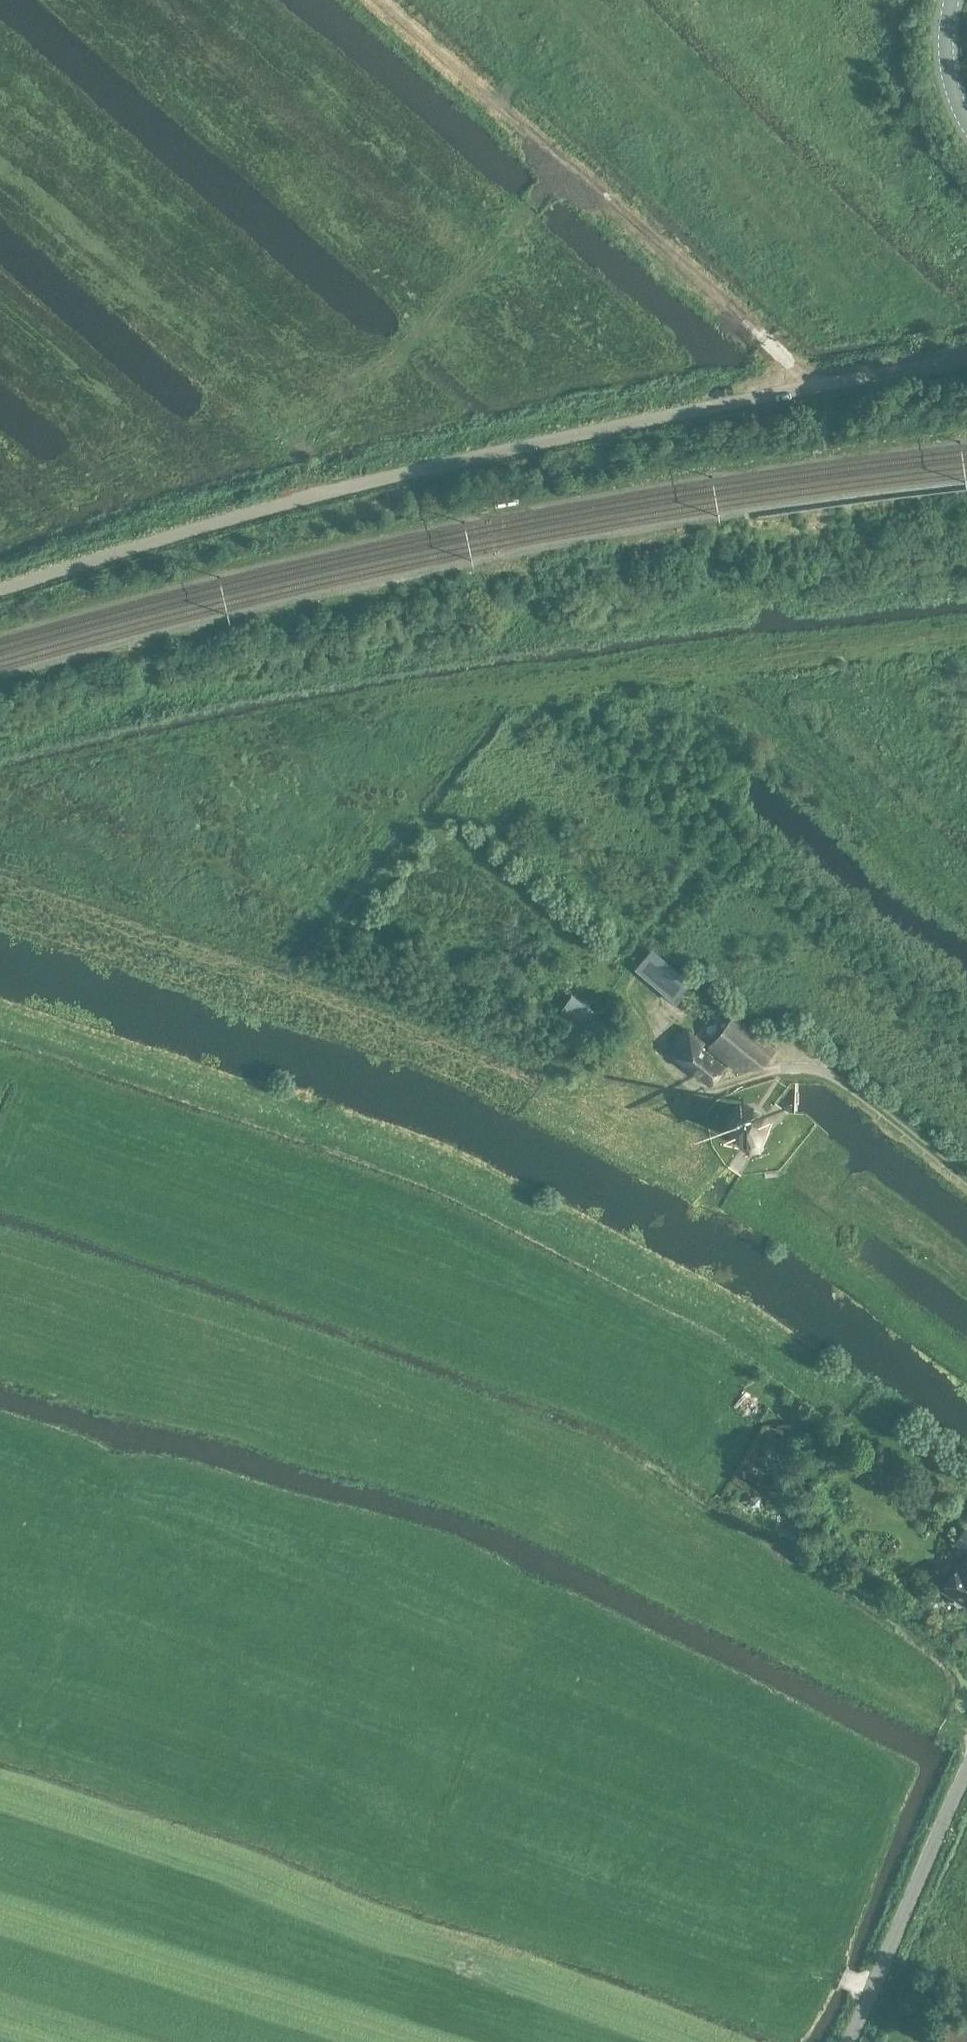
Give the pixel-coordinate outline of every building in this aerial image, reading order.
[(634,968),(673,1002),(691,982),(652,947),(634,968)] [(586,1018),(601,996),(578,979),(563,1001),(586,1018)] [(737,1068),(752,1065),(762,1064),(773,1048),(732,1015),(708,1044),(737,1068)] [(686,1029),(670,1050),(710,1082),(722,1066),(699,1047),(703,1042),(686,1029)] [(635,1084),(646,1069),(624,1053),(613,1068),(635,1084)] [(752,1109),(736,1111),(729,1123),(732,1137),(743,1145),(758,1143),(766,1131),(764,1117),(752,1109)] [(745,1498),(733,1507),(741,1517),(753,1507),(745,1498)] [(964,1528),(954,1542),(966,1550),(966,1530),(964,1528)] [(961,1566),(959,1564),(943,1589),(966,1605),(966,1556),(961,1566)]
